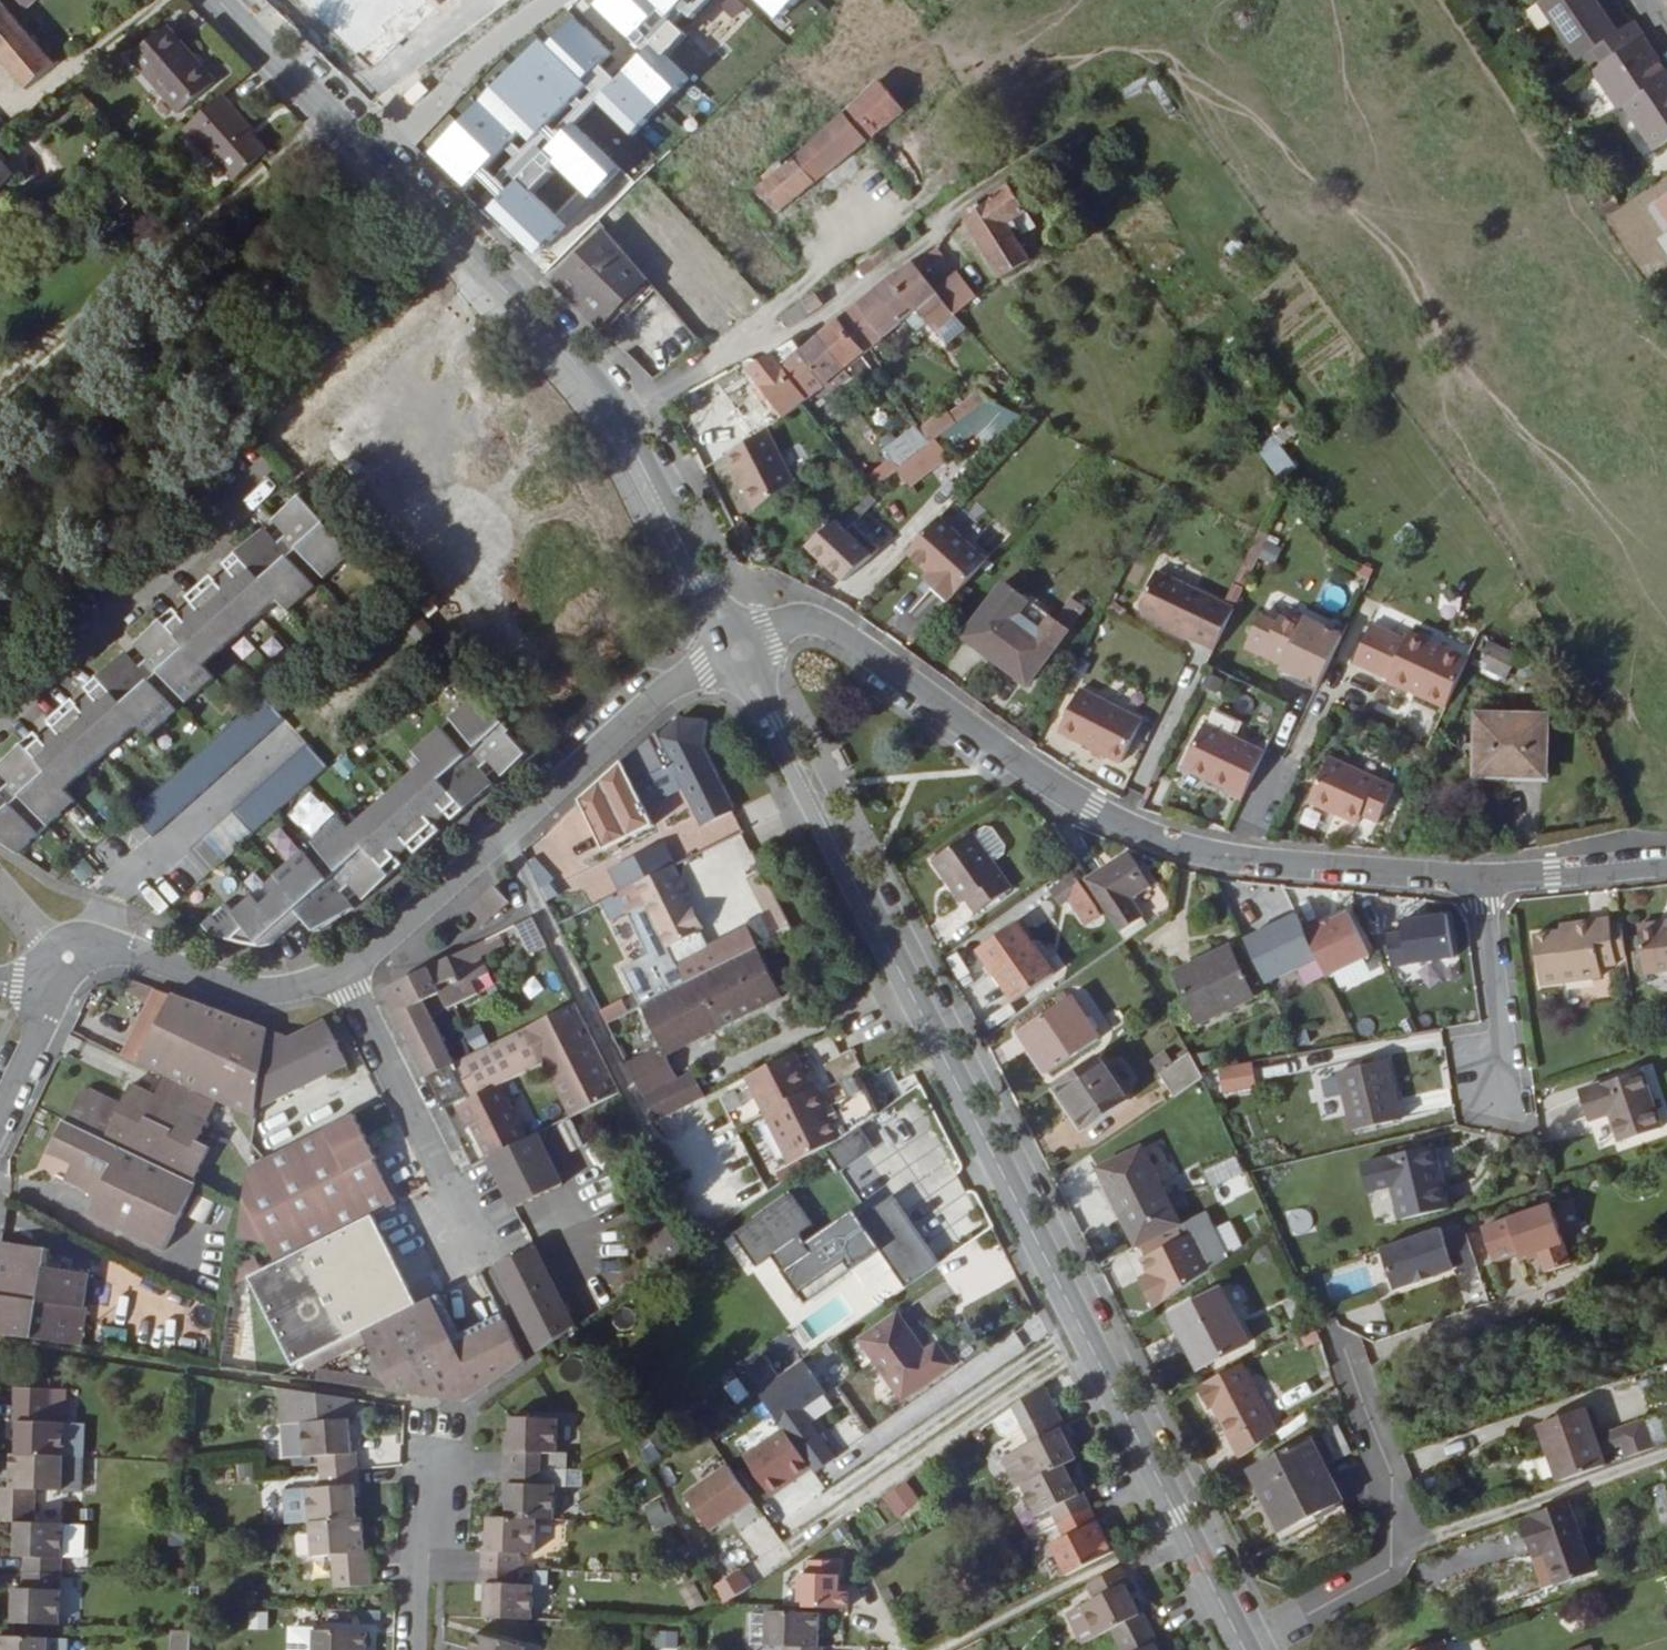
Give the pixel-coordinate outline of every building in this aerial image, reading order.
[(353,73),(429,22),(415,0),(391,0),(383,5),(380,0),(325,0),(314,8),(338,44),(335,46),(353,73)] [(1548,0),(1526,0),(1533,10),(1548,0)] [(1627,26),(1616,34),(1610,38),(1585,3),(1583,0),(1548,0),(1533,10),(1530,12),(1571,72),(1588,60),(1598,75),(1641,47),(1627,26)] [(1585,3),(1610,38),(1616,34),(1593,0),(1590,0),(1585,3)] [(29,90),(58,65),(3,5),(0,8),(0,58),(29,90)] [(213,85),(165,28),(130,58),(177,114),(213,85)] [(1598,75),(1585,84),(1612,125),(1619,120),(1646,162),(1666,149),(1666,100),(1661,91),(1666,86),(1666,85),(1641,47),(1598,75)] [(779,158),(765,171),(762,174),(766,178),(757,187),(780,213),(796,200),(906,108),(878,74),(784,163),(779,158)] [(258,131),(225,94),(185,129),(195,141),(198,138),(234,178),(269,149),(255,134),(258,131)] [(0,158),(0,192),(17,177),(0,158)] [(1028,209),(1011,181),(963,211),(1005,278),(1011,272),(1031,256),(1009,221),(1028,209)] [(1653,212),(1666,232),(1666,203),(1653,212)] [(620,222),(609,233),(630,258),(644,245),(620,222)] [(606,229),(554,281),(600,328),(618,309),(649,280),(630,258),(609,233),(606,229)] [(945,253),(938,243),(915,259),(923,270),(945,253)] [(869,273),(880,265),(872,253),(860,261),(869,273)] [(704,344),(736,321),(678,259),(672,265),(663,272),(687,298),(674,309),(703,344),(704,344)] [(945,325),(957,316),(938,290),(923,270),(915,259),(886,280),(877,288),(901,322),(912,334),(925,324),(932,336),(945,325)] [(754,292),(733,269),(721,280),(743,303),(754,292)] [(957,316),(978,298),(959,274),(938,290),(957,316)] [(0,277),(0,296),(11,286),(0,277)] [(649,280),(618,309),(627,320),(657,290),(649,280)] [(883,336),(901,322),(877,288),(860,302),(883,336)] [(803,300),(811,311),(824,303),(816,290),(803,300)] [(803,300),(780,315),(787,327),(811,311),(803,300)] [(871,347),(883,336),(860,302),(821,335),(851,376),(842,385),(848,393),(874,371),(861,355),(871,347)] [(821,335),(803,350),(827,383),(834,377),(842,385),(851,376),(821,335)] [(797,340),(760,363),(750,369),(787,416),(802,404),(827,383),(803,350),(797,340)] [(935,439),(980,404),(971,393),(922,431),(929,443),(935,439)] [(795,481),(769,426),(729,453),(756,509),(795,481)] [(929,443),(922,431),(892,455),(900,466),(902,466),(929,443)] [(1274,438),(1256,451),(1277,482),(1296,469),(1274,438)] [(947,455),(935,439),(929,443),(902,466),(913,481),(947,455)] [(900,466),(892,455),(875,469),(884,480),(900,466)] [(863,492),(845,508),(856,520),(874,504),(863,492)] [(305,497),(275,524),(283,532),(289,540),(278,550),(271,542),(264,534),(228,567),(233,574),(219,586),(214,581),(193,600),(198,606),(182,620),(177,614),(140,648),(146,655),(154,663),(144,672),(137,664),(130,657),(91,691),(97,698),(83,710),(77,705),(56,724),(61,730),(46,744),(41,738),(4,771),(12,779),(18,786),(9,794),(3,788),(0,785),(0,836),(28,851),(40,840),(46,836),(48,833),(50,832),(51,830),(66,818),(67,816),(70,814),(81,804),(70,792),(100,768),(143,725),(154,738),(161,731),(164,729),(166,727),(181,713),(176,708),(186,699),(191,704),(200,696),(202,694),(205,692),(206,690),(209,688),(217,681),(206,669),(279,603),(290,614),(306,599),(311,595),(316,591),(311,586),(322,576),(327,581),(335,574),(337,572),(339,570),(343,566),(345,565),(347,563),(348,561),(351,559),(355,555),(305,497)] [(985,560),(938,518),(906,551),(926,570),(936,579),(932,585),(949,600),(985,560)] [(850,530),(840,520),(809,545),(847,581),(882,548),(857,523),(850,530)] [(289,540),(283,532),(271,542),(278,550),(289,540)] [(1254,559),(1274,564),(1278,546),(1258,541),(1254,559)] [(936,579),(926,570),(921,576),(932,585),(936,579)] [(1213,650),(1233,609),(1157,572),(1140,605),(1143,614),(1165,624),(1163,628),(1184,639),(1185,635),(1213,650)] [(965,636),(986,651),(992,642),(1013,614),(1054,643),(1067,624),(1004,580),(965,636)] [(1013,614),(992,642),(1011,657),(1006,665),(1028,680),(1054,643),(1013,614)] [(1317,689),(1341,638),(1305,620),(1301,631),(1279,621),(1277,625),(1260,618),(1245,650),(1295,673),(1293,677),(1317,689)] [(1442,713),(1465,664),(1408,636),(1403,646),(1369,629),(1352,664),(1386,681),(1384,686),(1442,713)] [(1515,653),(1478,637),(1470,652),(1506,670),(1515,653)] [(1011,657),(992,642),(986,651),(1006,665),(1011,657)] [(146,655),(137,664),(144,672),(154,663),(146,655)] [(1079,732),(1075,740),(1121,761),(1139,720),(1078,690),(1062,724),(1079,732)] [(424,763),(352,828),(393,873),(405,864),(400,858),(416,844),(421,849),(431,840),(442,830),(437,825),(451,812),(456,817),(478,797),(492,784),(485,777),(477,769),(488,759),(496,767),(503,775),(515,763),(527,752),(508,730),(512,727),(480,693),(453,719),(456,723),(445,733),(441,730),(415,753),(424,763)] [(288,722),(267,699),(147,808),(168,831),(288,722)] [(1545,775),(1546,717),(1479,716),(1478,773),(1545,775)] [(702,821),(732,806),(702,746),(705,722),(679,721),(659,738),(657,730),(580,799),(602,845),(607,843),(615,839),(652,820),(632,779),(671,759),(702,821)] [(1058,731),(1075,740),(1079,732),(1062,724),(1058,731)] [(1224,792),(1240,799),(1263,754),(1204,727),(1183,767),(1226,788),(1224,792)] [(330,768),(311,748),(192,856),(211,877),(330,768)] [(485,777),(496,767),(488,759),(477,769),(485,777)] [(1392,788),(1328,759),(1308,800),(1355,822),(1358,814),(1376,821),(1392,788)] [(12,779),(3,788),(9,794),(18,786),(12,779)] [(309,916),(320,928),(338,917),(358,906),(351,899),(344,891),(353,882),(360,890),(367,898),(378,887),(393,873),(352,828),(343,819),(317,841),(321,846),(311,855),(307,850),(239,913),(230,904),(205,927),(262,944),(280,943),(292,931),(309,916)] [(970,832),(989,859),(1000,852),(1002,843),(989,826),(982,824),(970,832)] [(969,830),(928,859),(957,902),(964,898),(971,909),(1007,885),(989,859),(970,832),(969,830)] [(607,843),(610,848),(618,844),(615,839),(607,843)] [(1084,885),(1124,948),(1146,933),(1140,925),(1164,910),(1147,883),(1130,855),(1084,885)] [(683,883),(672,861),(634,880),(641,895),(664,943),(697,927),(697,925),(687,906),(681,893),(678,887),(683,883)] [(474,891),(491,912),(509,894),(491,875),(474,891)] [(641,895),(634,880),(616,888),(624,904),(641,895)] [(344,891),(351,899),(360,890),(353,882),(344,891)] [(1065,882),(1040,900),(1052,915),(1062,908),(1081,935),(1095,925),(1077,897),(1065,882)] [(687,891),(683,883),(678,887),(681,893),(687,891)] [(484,918),(491,912),(474,891),(467,897),(484,918)] [(687,906),(697,925),(703,922),(693,903),(687,906)] [(1317,917),(1301,925),(1316,956),(1324,974),(1367,953),(1346,910),(1320,923),(1317,917)] [(1383,932),(1388,965),(1451,954),(1444,910),(1397,919),(1399,930),(1383,932)] [(1259,930),(1243,937),(1264,981),(1316,956),(1295,912),(1278,920),(1277,925),(1263,932),(1259,930)] [(1018,918),(975,947),(1008,996),(1051,966),(1018,918)] [(1626,957),(1621,924),(1610,926),(1608,920),(1592,922),(1592,929),(1561,933),(1533,937),(1541,988),(1600,979),(1598,972),(1615,969),(1614,959),(1626,957)] [(1592,929),(1592,922),(1560,926),(1561,933),(1592,929)] [(1639,926),(1645,973),(1666,970),(1666,927),(1662,928),(1661,923),(1639,926)] [(636,1000),(754,941),(745,925),(659,965),(651,951),(615,968),(632,1002),(636,1000)] [(505,946),(498,933),(384,991),(420,1062),(429,1079),(464,1062),(433,998),(447,991),(453,1005),(476,994),(468,978),(489,968),(483,957),(505,946)] [(626,1060),(654,1115),(704,1090),(693,1067),(678,1074),(662,1044),(776,986),(754,941),(636,1000),(657,1045),(626,1060)] [(1254,994),(1229,944),(1172,971),(1182,993),(1172,998),(1185,1026),(1254,994)] [(1007,1014),(994,989),(972,1001),(985,1025),(1007,1014)] [(255,1114),(267,1029),(170,994),(139,1061),(154,1067),(217,1097),(255,1114)] [(1062,994),(1013,1028),(1042,1072),(1093,1037),(1062,994)] [(604,1020),(627,1010),(620,997),(598,1007),(604,1020)] [(569,1117),(619,1091),(576,1006),(464,1062),(452,1067),(469,1098),(456,1105),(468,1130),(475,1127),(490,1157),(528,1137),(501,1083),(544,1064),(569,1117)] [(354,1068),(329,1018),(290,1037),(267,1029),(255,1114),(354,1068)] [(1157,1069),(1174,1093),(1203,1073),(1198,1066),(1189,1046),(1157,1069)] [(809,1083),(791,1047),(744,1071),(787,1159),(771,1167),(781,1184),(824,1153),(822,1149),(843,1139),(872,1119),(857,1086),(840,1094),(831,1099),(835,1106),(829,1108),(823,1112),(809,1083)] [(1097,1053),(1053,1084),(1084,1129),(1127,1099),(1097,1053)] [(1383,1058),(1337,1069),(1351,1129),(1398,1117),(1383,1058)] [(1253,1062),(1210,1065),(1211,1092),(1255,1089),(1253,1062)] [(209,1115),(217,1097),(154,1067),(144,1085),(208,1116),(209,1115)] [(1638,1070),(1581,1090),(1592,1121),(1610,1114),(1620,1143),(1658,1129),(1638,1070)] [(840,1094),(857,1086),(850,1072),(833,1080),(840,1094)] [(815,1079),(809,1083),(823,1112),(829,1108),(815,1079)] [(83,1083),(65,1120),(194,1179),(211,1142),(199,1136),(208,1116),(144,1085),(135,1080),(123,1102),(83,1083)] [(277,1263),(372,1216),(395,1204),(374,1160),(377,1157),(355,1115),(248,1168),(243,1201),(238,1236),(265,1241),(277,1263)] [(194,1179),(65,1120),(50,1151),(83,1168),(77,1183),(104,1197),(96,1213),(169,1248),(198,1181),(194,1179)] [(863,1126),(830,1149),(844,1169),(877,1146),(863,1126)] [(490,1157),(515,1208),(560,1186),(535,1133),(528,1137),(490,1157)] [(1433,1143),(1384,1155),(1398,1216),(1448,1204),(1433,1143)] [(1096,1166),(1133,1244),(1140,1240),(1176,1222),(1162,1194),(1138,1145),(1096,1166)] [(1217,1203),(1248,1192),(1235,1154),(1204,1166),(1217,1203)] [(787,1274),(803,1295),(805,1294),(812,1305),(858,1273),(859,1274),(888,1254),(912,1288),(946,1265),(899,1198),(868,1220),(861,1211),(813,1245),(803,1229),(810,1224),(805,1216),(811,1212),(795,1190),(737,1231),(761,1265),(777,1254),(789,1272),(787,1274)] [(1253,1222),(1263,1233),(1242,1201),(1244,1207),(1253,1222)] [(1492,1257),(1521,1247),(1523,1254),(1540,1248),(1548,1269),(1572,1260),(1552,1201),(1481,1225),(1492,1257)] [(292,1370),(369,1330),(416,1306),(372,1216),(277,1263),(247,1278),(292,1370)] [(1213,1220),(1234,1251),(1228,1239),(1218,1224),(1213,1220)] [(1142,1287),(1151,1306),(1206,1270),(1190,1234),(1189,1233),(1182,1236),(1176,1222),(1140,1240),(1147,1252),(1140,1255),(1149,1273),(1153,1282),(1142,1287)] [(1228,1239),(1234,1251),(1263,1233),(1253,1222),(1228,1239)] [(1443,1224),(1383,1245),(1398,1286),(1457,1265),(1459,1269),(1477,1262),(1467,1230),(1447,1237),(1443,1224)] [(669,1227),(647,1236),(656,1257),(677,1248),(669,1227)] [(1190,1234),(1206,1270),(1220,1261),(1205,1227),(1190,1234)] [(0,1301),(0,1334),(83,1346),(86,1313),(82,1311),(87,1275),(56,1269),(58,1250),(8,1242),(0,1301)] [(540,1352),(575,1328),(535,1248),(497,1266),(540,1352)] [(1138,1277),(1142,1287),(1153,1282),(1149,1273),(1138,1277)] [(1217,1287),(1172,1310),(1199,1363),(1245,1342),(1217,1287)] [(1294,1291),(1282,1295),(1292,1321),(1304,1317),(1294,1291)] [(463,1342),(506,1322),(502,1314),(461,1333),(440,1294),(433,1297),(453,1339),(463,1342)] [(466,1403),(526,1362),(506,1322),(463,1342),(453,1339),(433,1297),(416,1306),(369,1330),(387,1363),(402,1393),(466,1403)] [(904,1315),(867,1342),(908,1399),(955,1366),(941,1346),(930,1353),(904,1315)] [(374,1338),(369,1330),(307,1362),(311,1370),(374,1338)] [(747,1375),(759,1393),(781,1378),(769,1360),(747,1375)] [(816,1475),(837,1461),(803,1412),(828,1394),(805,1362),(781,1378),(759,1393),(785,1430),(813,1470),(816,1475)] [(402,1393),(387,1363),(378,1368),(384,1380),(326,1372),(325,1381),(402,1393)] [(1238,1457),(1275,1431),(1242,1363),(1197,1387),(1208,1408),(1212,1407),(1217,1404),(1235,1436),(1229,1441),(1238,1457)] [(27,1379),(27,1388),(52,1389),(52,1380),(27,1379)] [(1066,1425),(1046,1385),(1016,1406),(1034,1441),(1008,1455),(1022,1485),(1065,1464),(1077,1458),(1062,1428),(1066,1425)] [(18,1421),(17,1454),(63,1455),(88,1456),(89,1424),(66,1423),(52,1422),(52,1389),(27,1388),(16,1387),(15,1421),(18,1421)] [(52,1422),(66,1423),(66,1389),(52,1389),(52,1422)] [(325,1470),(361,1467),(359,1450),(354,1450),(352,1419),(359,1418),(357,1399),(286,1389),(289,1425),(291,1456),(323,1453),(325,1470)] [(1212,1407),(1229,1441),(1235,1436),(1217,1404),(1212,1407)] [(1504,1432),(1524,1492),(1574,1475),(1553,1415),(1504,1432)] [(506,1465),(543,1466),(543,1450),(558,1451),(559,1417),(512,1416),(511,1449),(506,1449),(506,1465)] [(852,1416),(831,1430),(842,1447),(864,1433),(852,1416)] [(1334,1419),(1318,1427),(1331,1455),(1347,1448),(1334,1419)] [(745,1458),(773,1498),(813,1470),(785,1430),(745,1458)] [(1588,1440),(1597,1466),(1617,1459),(1608,1434),(1588,1440)] [(1310,1435),(1250,1464),(1281,1526),(1315,1510),(1324,1528),(1349,1517),(1310,1435)] [(11,1453),(10,1487),(0,1487),(0,1521),(17,1521),(35,1521),(36,1490),(63,1491),(63,1455),(17,1454),(11,1453)] [(1065,1464),(1022,1485),(1036,1514),(1051,1507),(1058,1522),(1091,1506),(1084,1491),(1080,1492),(1065,1464)] [(508,1517),(537,1517),(555,1517),(556,1485),(542,1483),(543,1466),(506,1465),(505,1481),(509,1482),(508,1517)] [(363,1484),(361,1467),(325,1470),(326,1487),(312,1488),(315,1521),(361,1518),(358,1484),(363,1484)] [(754,1502),(729,1467),(687,1496),(711,1531),(754,1502)] [(894,1516),(919,1498),(905,1479),(880,1497),(894,1516)] [(1091,1506),(1058,1522),(1065,1537),(1053,1544),(1068,1575),(1113,1552),(1091,1506)] [(1537,1514),(1485,1532),(1498,1569),(1510,1565),(1520,1596),(1561,1583),(1537,1514)] [(483,1566),(535,1568),(537,1517),(508,1517),(491,1516),(489,1549),(483,1548),(483,1566)] [(366,1517),(361,1518),(315,1521),(318,1553),(336,1553),(339,1587),(376,1583),(373,1550),(368,1550),(366,1517)] [(35,1521),(17,1521),(17,1556),(25,1556),(25,1572),(62,1573),(63,1523),(35,1521)] [(804,1571),(803,1604),(851,1606),(852,1589),(843,1589),(844,1559),(813,1558),(812,1572),(804,1571)] [(533,1618),(535,1568),(483,1566),(483,1582),(487,1582),(486,1616),(533,1618)] [(1099,1635),(1114,1628),(1141,1614),(1127,1583),(1130,1581),(1123,1567),(1089,1584),(1096,1598),(1084,1604),(1099,1635)] [(16,1588),(14,1622),(61,1624),(62,1573),(25,1572),(25,1588),(16,1588)] [(739,1573),(714,1590),(725,1606),(751,1589),(739,1573)] [(695,1586),(680,1592),(690,1612),(703,1604),(695,1586)] [(1069,1611),(1084,1643),(1099,1635),(1084,1604),(1069,1611)] [(265,1629),(267,1611),(248,1610),(247,1628),(265,1629)] [(786,1649),(823,1649),(823,1645),(818,1645),(818,1612),(767,1611),(767,1645),(786,1645),(786,1649)] [(748,1642),(759,1642),(761,1613),(750,1612),(748,1642)] [(1156,1644),(1161,1641),(1146,1612),(1141,1614),(1114,1628),(1124,1649),(1160,1649),(1156,1644)] [(192,1629),(175,1629),(174,1649),(192,1649),(192,1629)] [(366,1631),(314,1630),(313,1649),(365,1649),(366,1631)] [(474,1649),(524,1649),(525,1648),(478,1635),(474,1649)] [(71,1640),(0,1637),(0,1649),(71,1649),(71,1640)] [(1404,1649),(1441,1649),(1437,1639),(1404,1649)]
